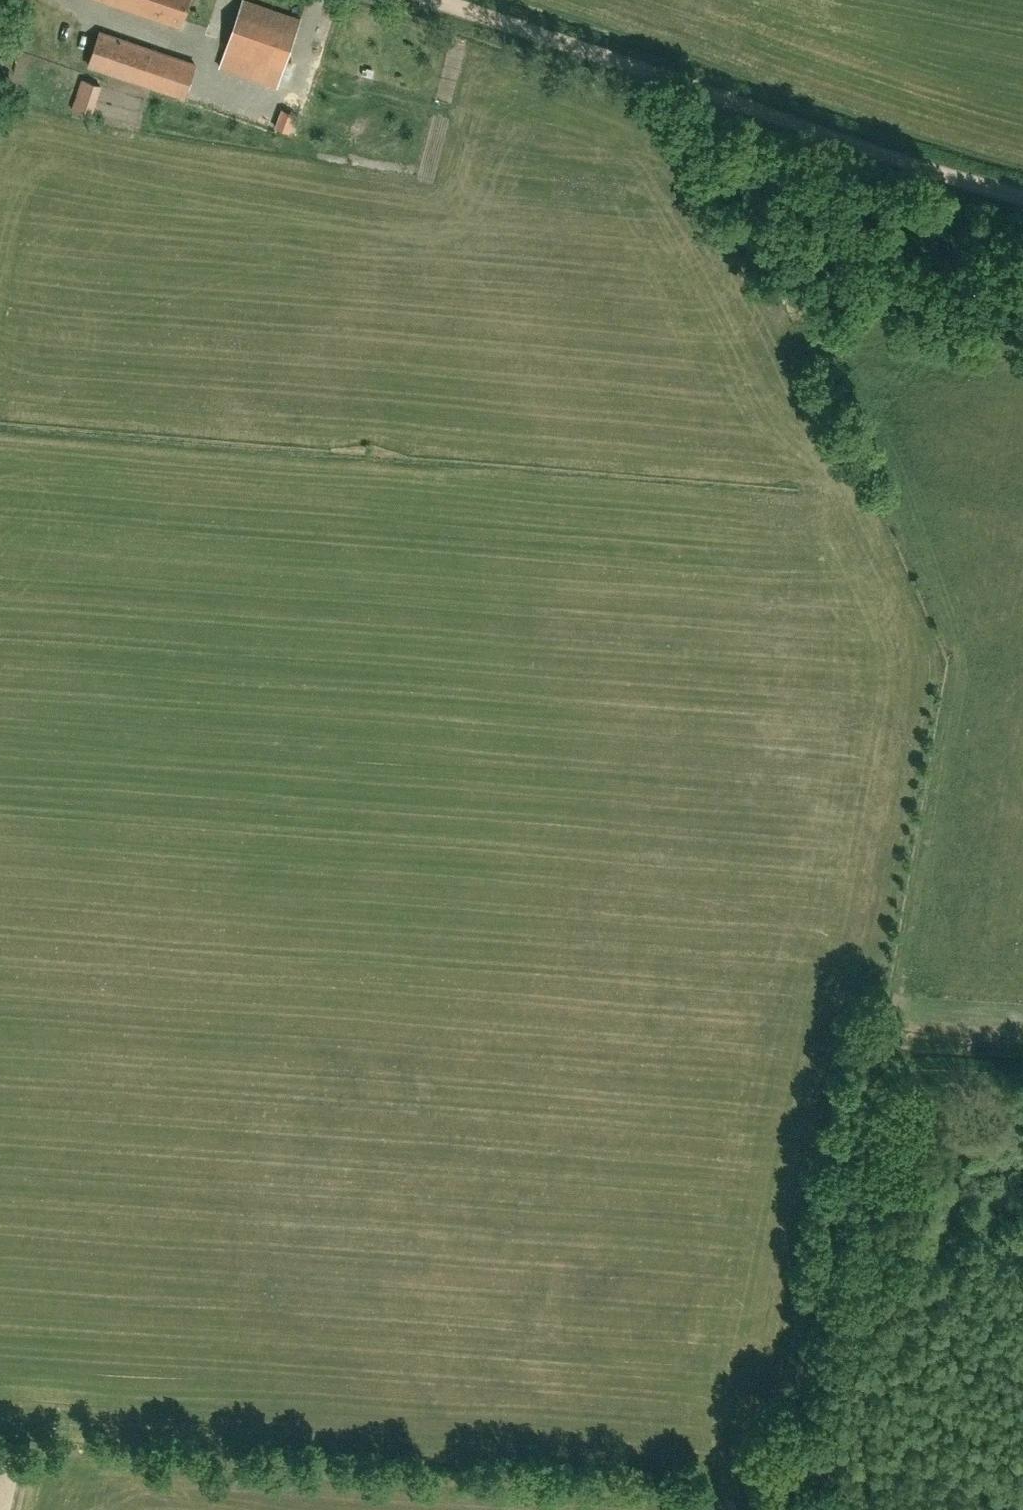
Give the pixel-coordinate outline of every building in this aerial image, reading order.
[(106,0),(180,25),(188,0),(106,0)] [(249,0),(243,0),(223,55),(282,75),(302,18),(249,0)] [(88,63),(185,97),(196,65),(99,31),(88,63)] [(103,85),(82,78),(71,110),(92,116),(103,85)]
